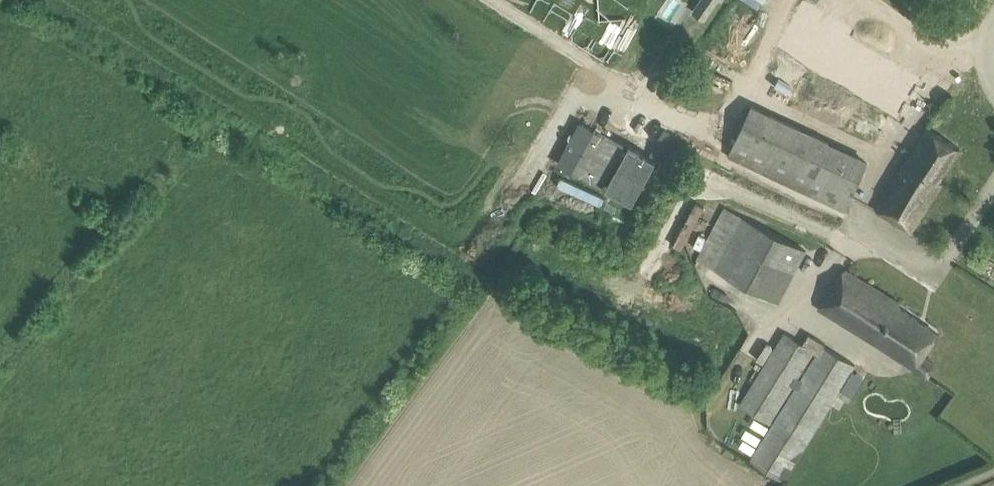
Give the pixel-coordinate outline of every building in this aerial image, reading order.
[(809,8),(784,51),(853,92),(852,94),(903,125),(927,85),(876,54),(876,55),(860,46),(863,41),(809,8)] [(904,165),(903,165),(876,209),(911,231),(942,183),(939,182),(960,149),(927,129),(904,165)] [(629,144),(625,153),(622,151),(624,147),(594,131),(572,172),(602,188),(619,156),(622,157),(606,189),(632,203),(656,158),(629,144)] [(736,132),(723,165),(846,215),(859,182),(736,132)] [(669,243),(679,248),(701,208),(692,203),(669,243)] [(697,260),(778,303),(806,251),(725,208),(697,260)] [(898,306),(900,303),(845,270),(819,308),(868,338),(926,376),(934,364),(922,356),(937,333),(898,306)] [(822,345),(823,343),(808,334),(802,344),(785,333),(739,406),(768,424),(814,351),(817,353),(752,462),(784,482),(855,364),(822,345)]
